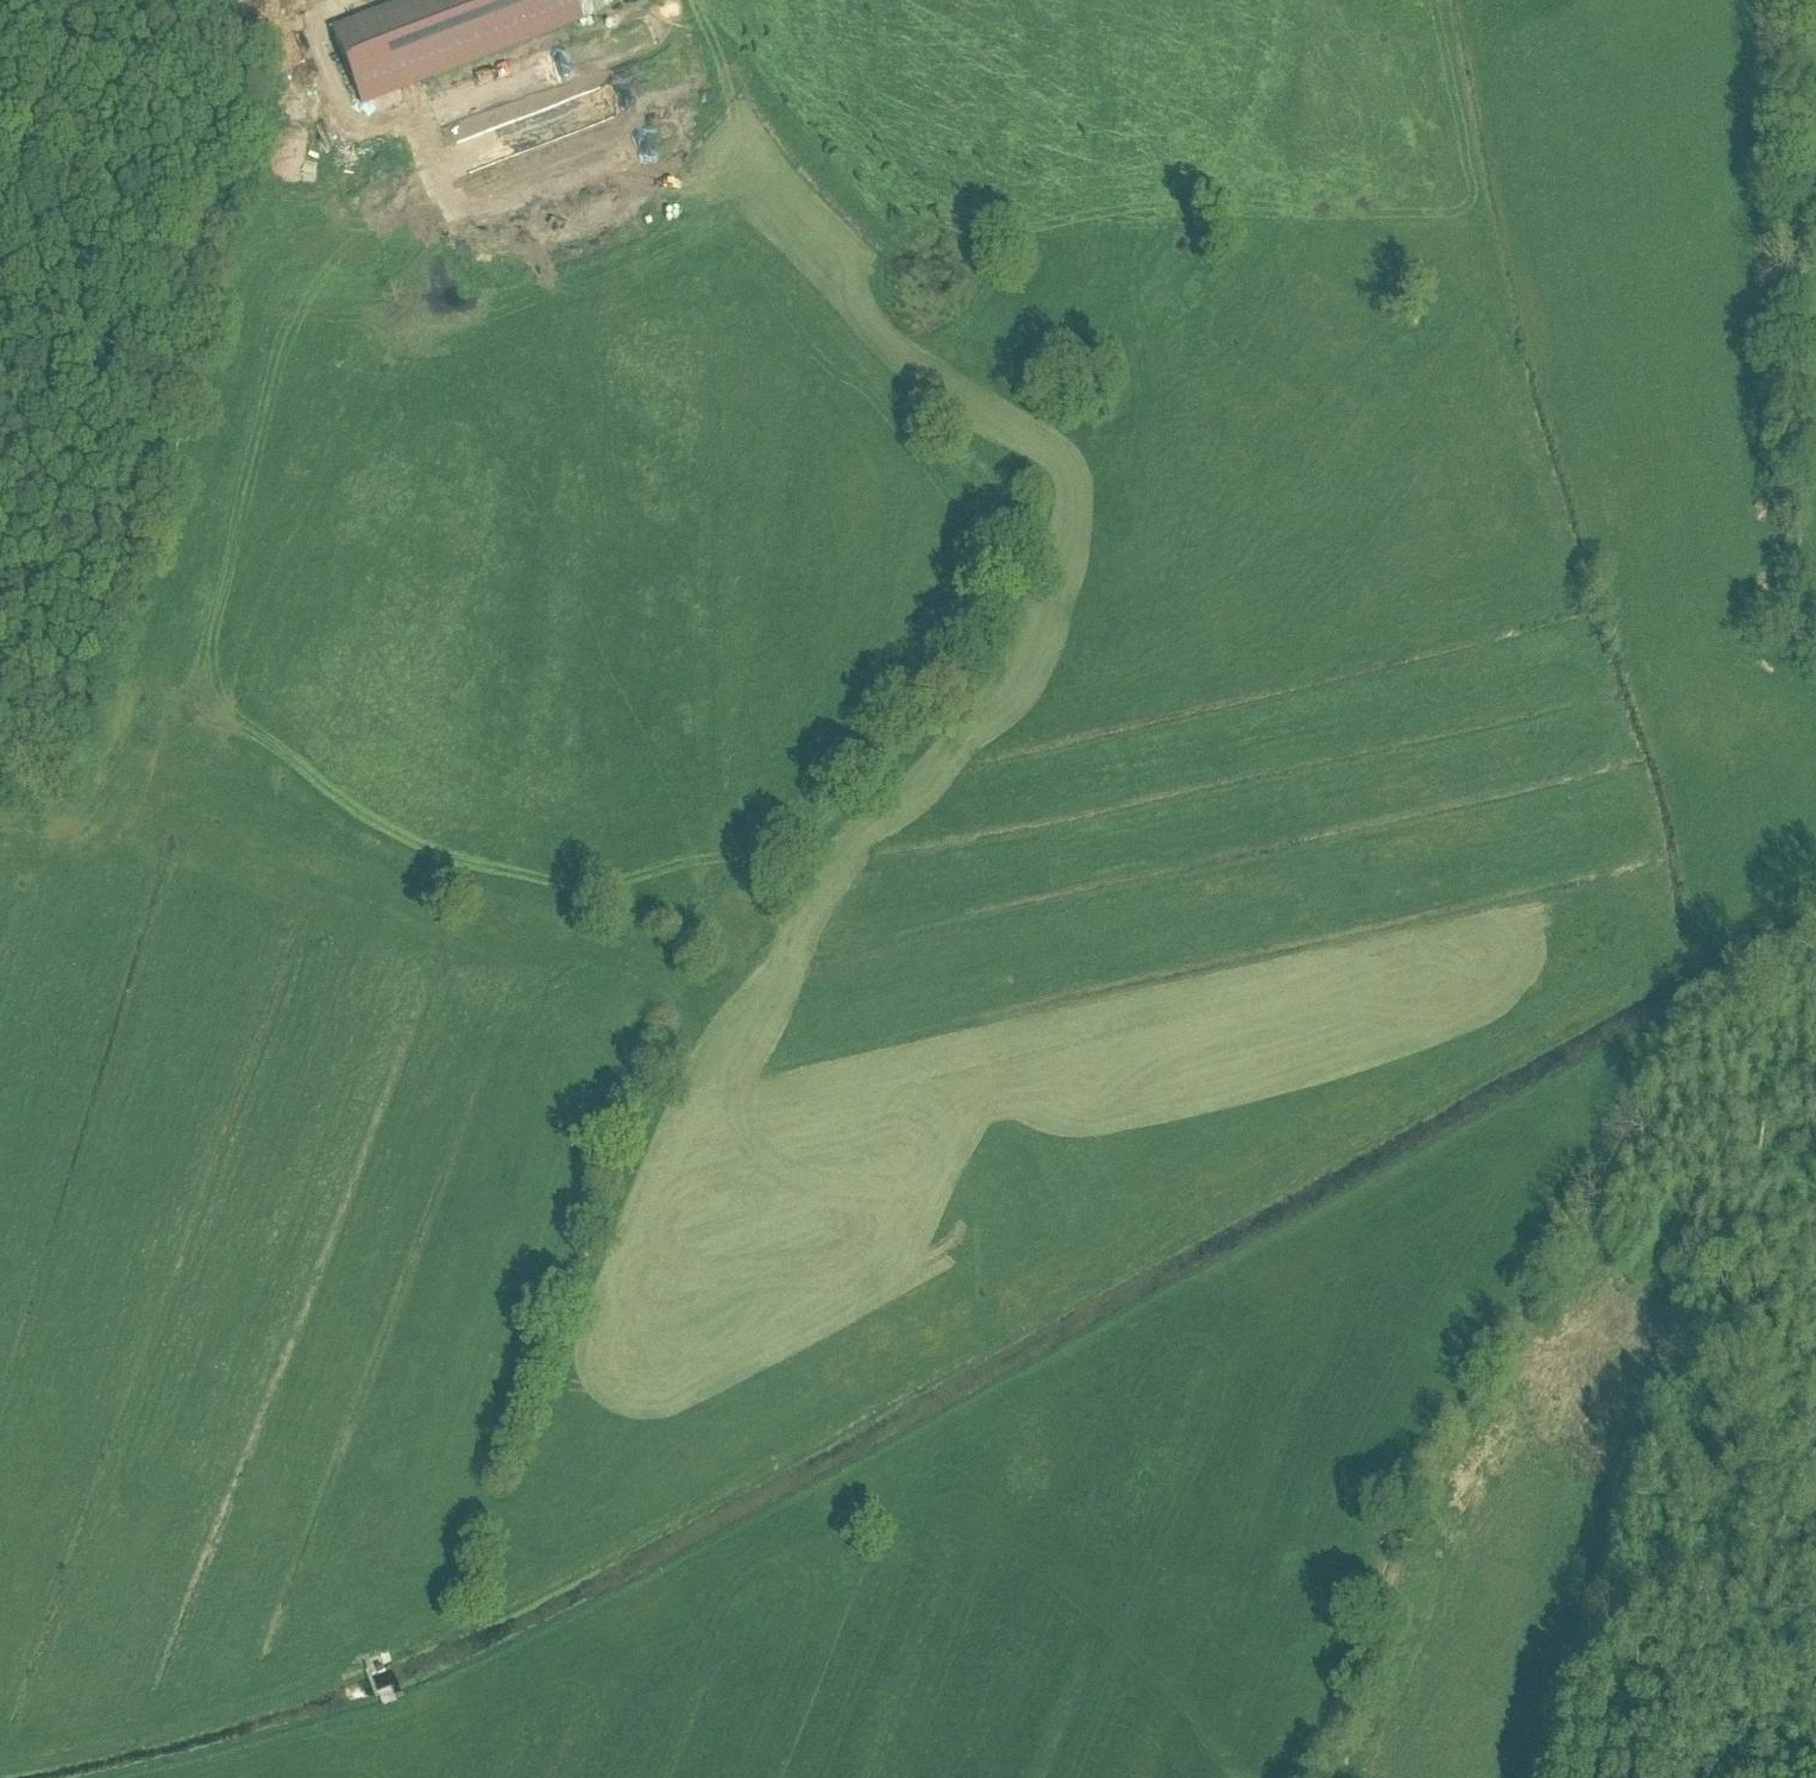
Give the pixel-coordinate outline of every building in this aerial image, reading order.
[(334,37),(361,105),(581,20),(573,0),(428,0),(334,37)]
